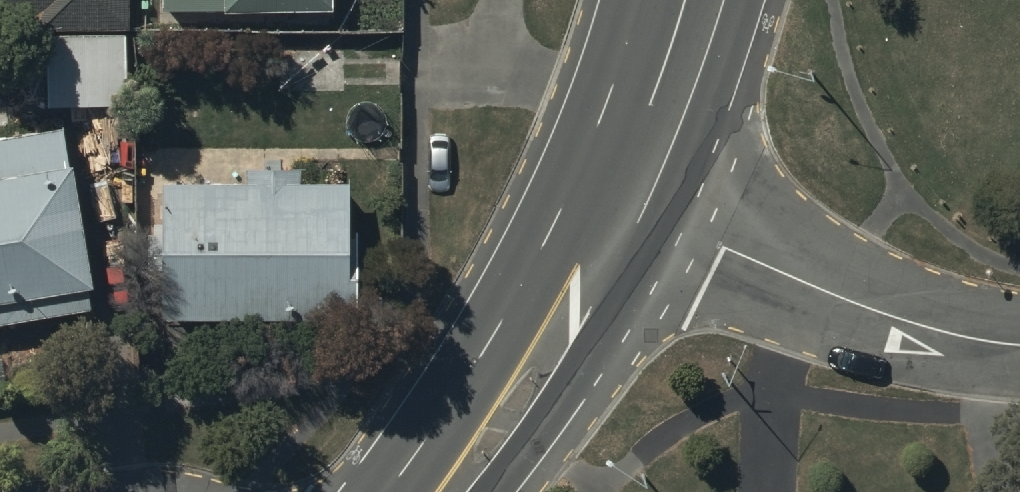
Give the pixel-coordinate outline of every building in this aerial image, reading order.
[(39,22),(39,35),(125,35),(125,0),(0,0),(0,22),(39,22)] [(160,20),(328,20),(328,0),(160,0),(160,20)] [(125,40),(46,40),(45,113),(125,113),(125,40)] [(0,147),(0,334),(93,319),(64,135),(0,147)] [(245,193),(161,193),(160,326),(345,326),(345,194),(297,194),(297,176),(245,176),(245,193)]
